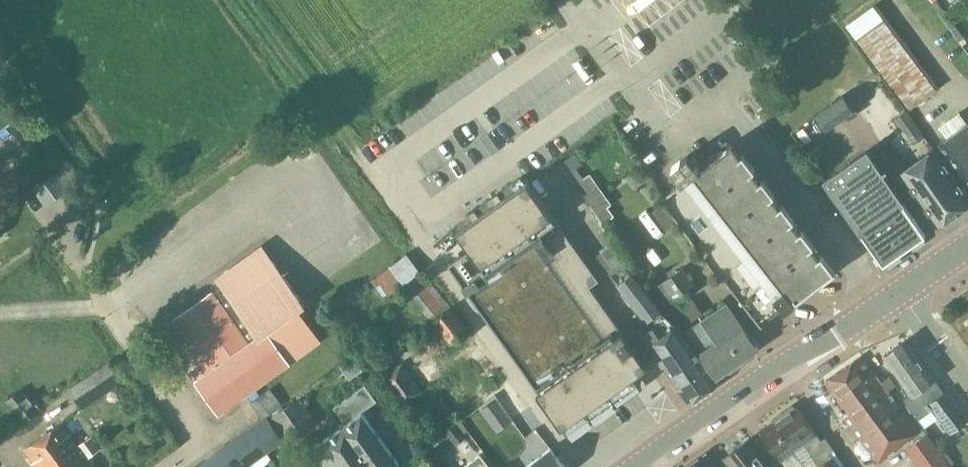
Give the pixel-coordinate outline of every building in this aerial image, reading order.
[(936,88),(875,6),(848,26),(909,109),(936,88)] [(815,116),(826,131),(855,110),(844,95),(815,116)] [(895,119),(913,145),(925,136),(907,110),(895,119)] [(967,182),(967,123),(940,144),(967,182)] [(764,243),(792,220),(732,143),(699,169),(687,155),(670,169),(681,183),(661,198),(719,278),(722,276),(764,243)] [(967,206),(967,196),(935,149),(900,174),(938,227),(967,206)] [(824,180),(862,234),(884,265),(927,236),(867,151),(824,180)] [(562,162),(570,174),(578,168),(584,163),(576,152),(562,162)] [(540,191),(562,178),(554,165),(532,179),(540,191)] [(64,169),(33,190),(45,207),(76,185),(64,169)] [(592,173),(586,178),(577,184),(599,215),(610,207),(614,204),(592,173)] [(536,388),(567,431),(589,416),(613,400),(639,382),(634,375),(645,367),(646,369),(648,368),(590,287),(599,280),(528,180),(457,230),(470,249),(449,265),(536,388)] [(832,270),(792,220),(764,243),(802,294),(832,270)] [(802,294),(764,243),(722,276),(761,326),(762,325),(761,323),(769,316),(768,314),(780,304),(786,310),(796,303),(794,300),(802,294)] [(194,380),(197,380),(220,413),(289,363),(290,364),(322,341),(298,309),(304,305),(262,246),(217,278),(223,285),(213,292),(174,320),(192,345),(187,349),(198,364),(190,370),(190,373),(194,380)] [(405,251),(390,262),(403,280),(419,269),(405,251)] [(684,267),(651,289),(670,314),(671,313),(682,328),(702,315),(691,299),(681,305),(679,301),(698,288),(684,267)] [(634,272),(618,284),(653,331),(649,333),(655,341),(649,344),(690,403),(718,383),(715,379),(678,325),(675,326),(663,310),(634,272)] [(384,289),(396,279),(392,273),(379,282),(384,289)] [(396,279),(384,289),(387,293),(387,294),(388,293),(409,322),(408,322),(409,323),(414,319),(413,318),(433,304),(429,299),(432,297),(424,286),(421,288),(412,275),(400,284),(396,279)] [(361,305),(368,300),(359,288),(352,293),(361,305)] [(346,298),(354,310),(361,305),(352,293),(346,298)] [(409,322),(388,293),(387,294),(387,293),(376,301),(373,296),(368,300),(361,305),(386,340),(391,336),(390,335),(408,322),(409,322)] [(686,331),(700,353),(717,377),(759,349),(742,324),(727,303),(686,331)] [(443,304),(429,322),(453,341),(467,323),(443,304)] [(912,395),(934,380),(906,340),(884,356),(912,394),(912,395)] [(444,361),(439,364),(440,366),(440,365),(461,394),(460,394),(461,395),(464,399),(477,390),(473,386),(486,377),(476,364),(479,362),(471,351),(468,353),(465,348),(445,362),(444,361)] [(919,434),(909,420),(862,355),(819,386),(841,417),(843,415),(869,448),(880,463),(919,434)] [(351,381),(364,372),(355,359),(342,368),(351,381)] [(68,390),(81,409),(122,381),(109,362),(68,390)] [(421,378),(416,381),(441,416),(453,407),(450,403),(461,395),(460,394),(461,394),(440,365),(440,366),(422,379),(421,378)] [(912,394),(908,397),(908,398),(905,400),(916,415),(929,406),(950,434),(967,421),(967,418),(947,390),(944,393),(937,383),(934,380),(912,395),(912,394)] [(413,386),(393,400),(414,429),(426,420),(429,424),(441,416),(416,381),(412,384),(413,386)] [(23,424),(40,411),(22,389),(5,402),(23,424)] [(267,415),(269,418),(272,416),(265,406),(276,398),(270,390),(251,403),(262,418),(267,415)] [(477,390),(464,399),(469,406),(481,397),(477,390)] [(318,424),(299,397),(273,415),(292,442),(318,424)] [(495,399),(482,408),(492,421),(505,412),(495,399)] [(760,431),(780,460),(782,459),(787,466),(805,466),(806,466),(814,461),(818,466),(846,466),(827,437),(826,438),(822,440),(797,405),(795,407),(772,422),(762,430),(760,431)] [(453,407),(441,416),(446,422),(458,414),(453,407)] [(344,466),(394,466),(400,462),(363,411),(324,440),(344,466)] [(10,414),(0,422),(0,436),(17,423),(10,414)] [(262,419),(251,427),(265,447),(281,435),(269,418),(267,415),(262,418),(262,419)] [(441,416),(429,424),(434,431),(446,422),(441,416)] [(443,429),(456,446),(467,437),(454,420),(443,429)] [(82,449),(63,423),(25,451),(37,466),(58,466),(82,449)] [(251,427),(230,442),(244,462),(246,461),(250,466),(263,466),(273,460),(265,447),(251,427)] [(906,449),(919,466),(953,466),(942,452),(928,433),(906,449)] [(725,458),(732,466),(773,466),(750,438),(725,458)] [(285,441),(281,445),(297,466),(305,466),(307,466),(288,439),(285,441)] [(552,448),(528,466),(566,466),(552,448)] [(82,449),(58,466),(95,466),(82,449)] [(198,466),(227,466),(223,463),(216,453),(209,459),(198,466)] [(707,454),(688,466),(716,466),(707,454)] [(480,455),(464,466),(490,466),(480,455)]
